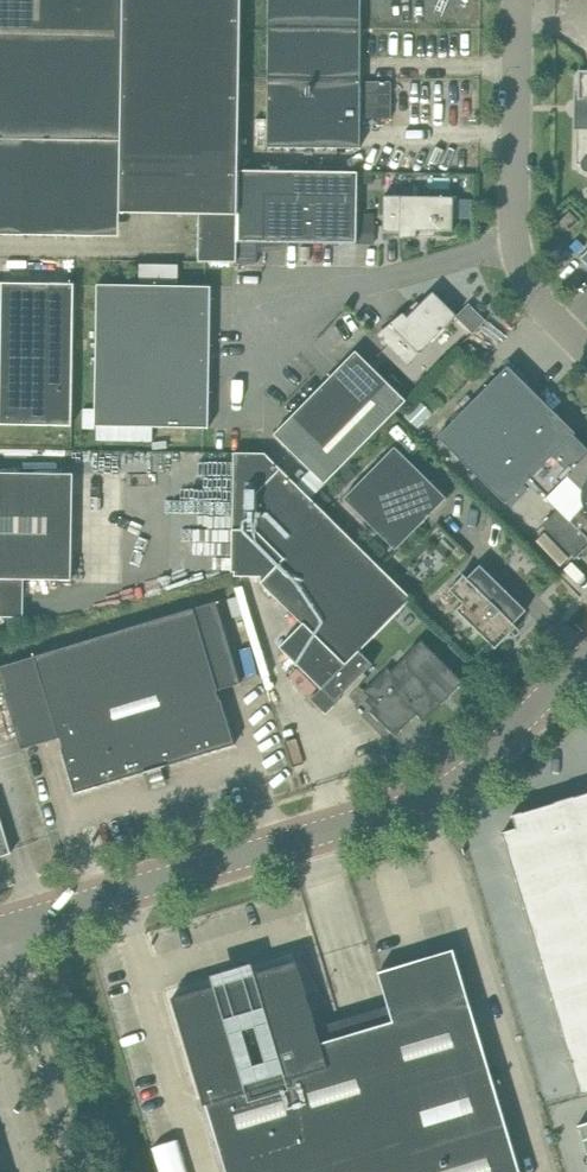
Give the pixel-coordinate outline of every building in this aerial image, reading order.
[(119,236),(120,213),(185,214),(197,214),(196,261),(223,262),(236,262),(236,240),(240,0),(0,0),(0,234),(119,236)] [(361,21),(361,0),(268,0),(268,20),(361,21)] [(268,84),(361,84),(361,81),(361,21),(268,20),(268,84)] [(581,99),(581,118),(578,117),(577,164),(581,164),(582,168),(585,171),(586,171),(586,70),(579,70),(578,99),(581,99)] [(361,118),(391,118),(392,82),(361,81),(361,84),(361,118)] [(361,84),(268,84),(268,148),(361,148),(361,118),(361,84)] [(240,170),(238,240),(257,240),(264,241),(357,243),(357,242),(357,241),(357,222),(357,214),(357,196),(358,173),(240,170)] [(417,231),(453,231),(453,197),(384,196),(383,232),(400,232),(401,239),(418,236),(417,231)] [(579,221),(569,212),(560,221),(569,230),(579,221)] [(357,222),(357,241),(374,242),(375,214),(357,214),(357,222)] [(236,240),(236,262),(256,262),(256,252),(257,240),(238,240),(236,240)] [(72,425),(74,284),(0,282),(0,424),(72,425)] [(210,333),(211,286),(97,284),(97,331),(210,333)] [(408,317),(404,312),(390,323),(394,328),(382,339),(408,365),(457,315),(433,291),(408,317)] [(457,315),(473,331),(485,319),(468,303),(457,315)] [(210,380),(210,333),(97,331),(96,378),(210,380)] [(274,434),(310,470),(296,484),(311,498),(320,489),(336,473),(344,464),(407,401),(356,350),(274,434)] [(574,434),(575,433),(508,366),(438,437),(505,503),(530,479),(546,495),(545,496),(558,509),(542,525),(575,557),(574,558),(575,559),(586,547),(586,448),(574,434)] [(210,380),(96,378),(95,426),(209,427),(210,380)] [(396,550),(447,498),(395,446),(343,498),(396,550)] [(260,583),(302,623),(279,647),(321,688),(311,698),(326,713),(341,698),(337,694),(341,690),(344,692),(373,664),(360,651),(412,598),(322,509),(311,498),(296,484),(280,468),(278,469),(265,456),(233,456),(230,580),(260,581),(260,580),(261,581),(260,583)] [(344,464),(336,473),(346,484),(355,475),(344,464)] [(24,580),(71,580),(72,559),(24,559),(25,493),(73,494),(73,473),(25,473),(0,472),(0,579),(24,580)] [(320,489),(311,498),(322,509),(331,500),(320,489)] [(517,629),(518,627),(514,623),(526,610),(479,565),(467,578),(462,574),(461,575),(462,576),(448,590),(462,604),(456,611),(478,632),(495,649),(516,627),(517,629)] [(218,690),(240,683),(215,602),(0,666),(0,671),(23,747),(58,737),(75,793),(234,744),(218,690)] [(408,668),(410,669),(400,679),(388,666),(364,690),(377,704),(370,710),(395,736),(417,714),(421,718),(446,693),(449,696),(464,682),(421,640),(406,656),(408,668)] [(18,821),(1,764),(0,764),(0,826),(18,821)] [(502,832),(581,1094),(586,1093),(586,793),(574,797),(574,796),(556,802),(532,810),(522,812),(511,815),(512,818),(513,818),(513,819),(516,828),(502,832)] [(378,972),(393,1021),(321,1043),(297,960),(172,998),(204,1105),(206,1104),(226,1171),(520,1171),(453,949),(378,972)] [(579,1126),(583,1140),(586,1139),(586,1124),(579,1126)]
